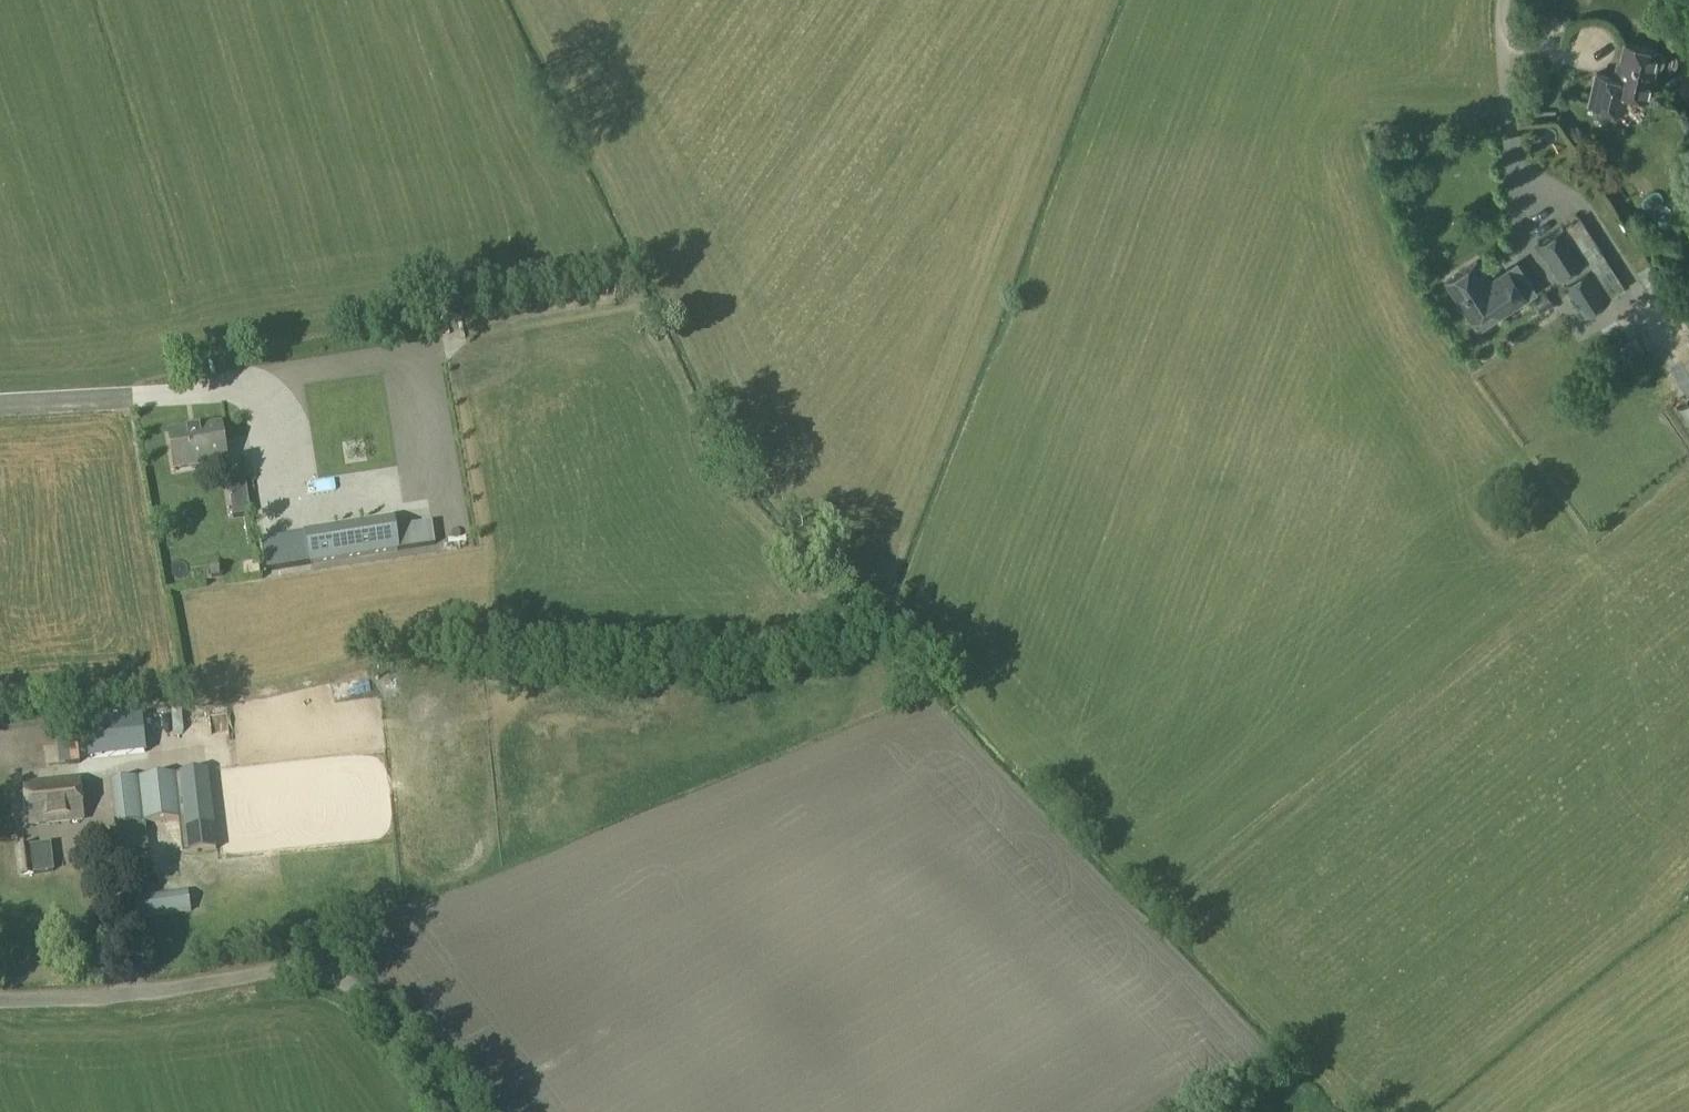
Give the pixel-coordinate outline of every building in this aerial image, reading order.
[(1597,73),(1590,103),(1619,110),(1623,93),(1647,98),(1654,68),(1658,68),(1662,66),(1664,63),(1664,61),(1664,58),(1663,56),(1662,55),(1658,53),(1658,51),(1626,43),(1619,73),(1616,72),(1614,78),(1597,73)] [(1563,229),(1539,244),(1560,277),(1585,261),(1563,229)] [(1477,261),(1446,281),(1459,300),(1458,305),(1460,309),(1465,310),(1474,325),(1497,310),(1501,315),(1526,299),(1511,274),(1493,286),(1477,261)] [(1590,268),(1565,284),(1584,315),(1609,299),(1590,268)] [(1541,310),(1552,303),(1546,294),(1535,301),(1541,310)] [(174,471),(226,463),(221,428),(169,436),(174,471)] [(1649,450),(1636,460),(1644,470),(1657,460),(1649,450)] [(237,469),(217,470),(218,496),(238,495),(237,469)] [(305,532),(310,565),(397,552),(392,519),(305,532)] [(85,770),(148,763),(143,717),(80,723),(82,742),(42,745),(43,747),(44,770),(84,766),(85,770)] [(110,783),(115,829),(177,822),(181,856),(218,851),(209,772),(110,783)] [(78,780),(26,785),(30,827),(82,822),(78,780)] [(19,879),(34,876),(31,849),(15,851),(19,879)] [(177,882),(124,884),(125,912),(178,909),(177,882)]
